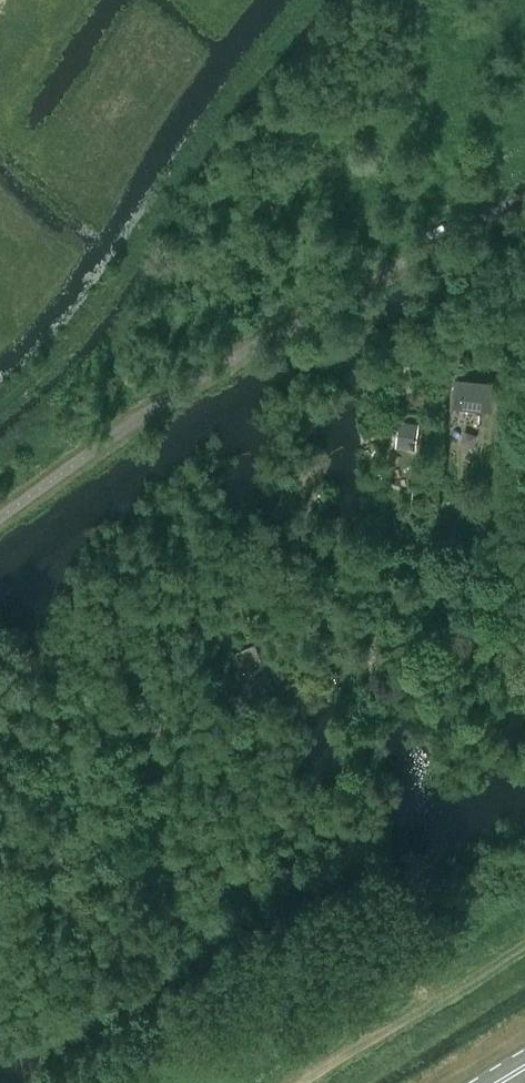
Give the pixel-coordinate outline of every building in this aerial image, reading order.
[(484,392),(443,387),(440,410),(482,414),(484,392)] [(253,696),(272,688),(256,645),(237,653),(253,696)]
